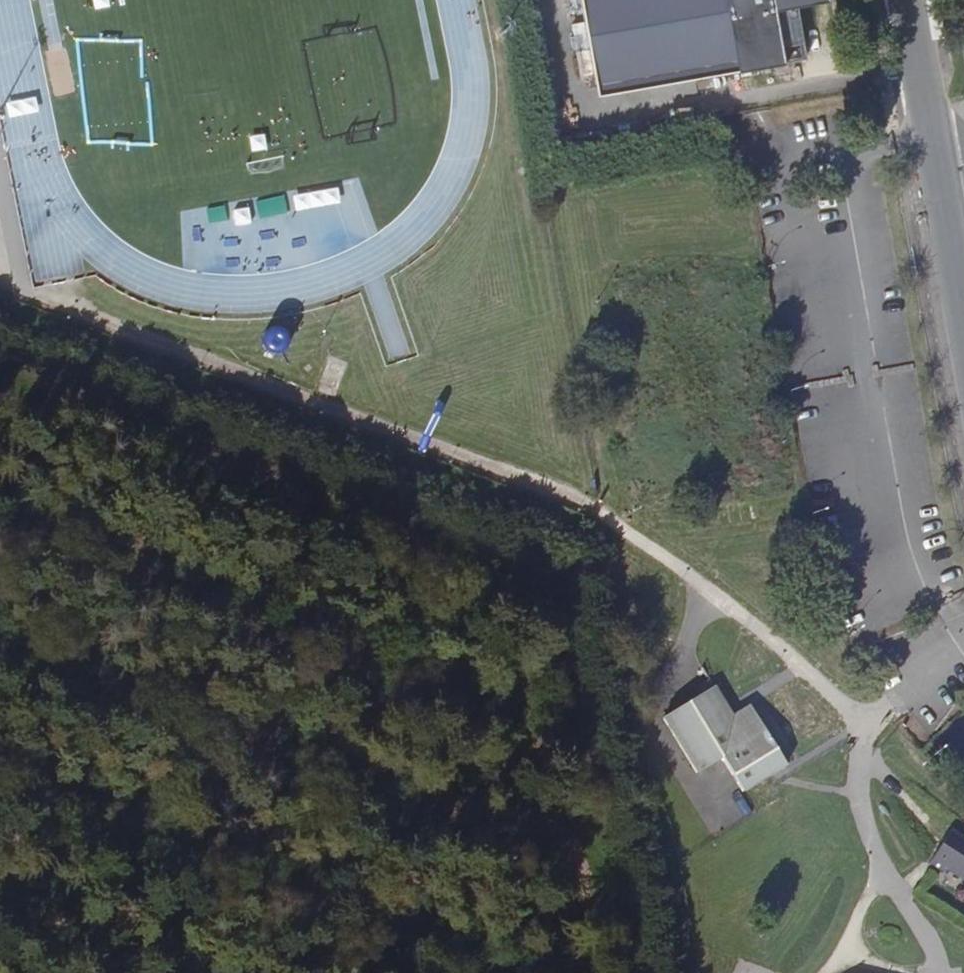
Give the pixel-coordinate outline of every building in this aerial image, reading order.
[(592,83),(733,58),(735,70),(784,61),(775,8),(819,0),(578,0),(592,83)] [(715,691),(665,722),(698,776),(722,761),(741,793),(785,766),(747,703),(730,714),(723,703),(715,691)] [(950,834),(944,845),(934,861),(963,879),(963,843),(950,834)]
